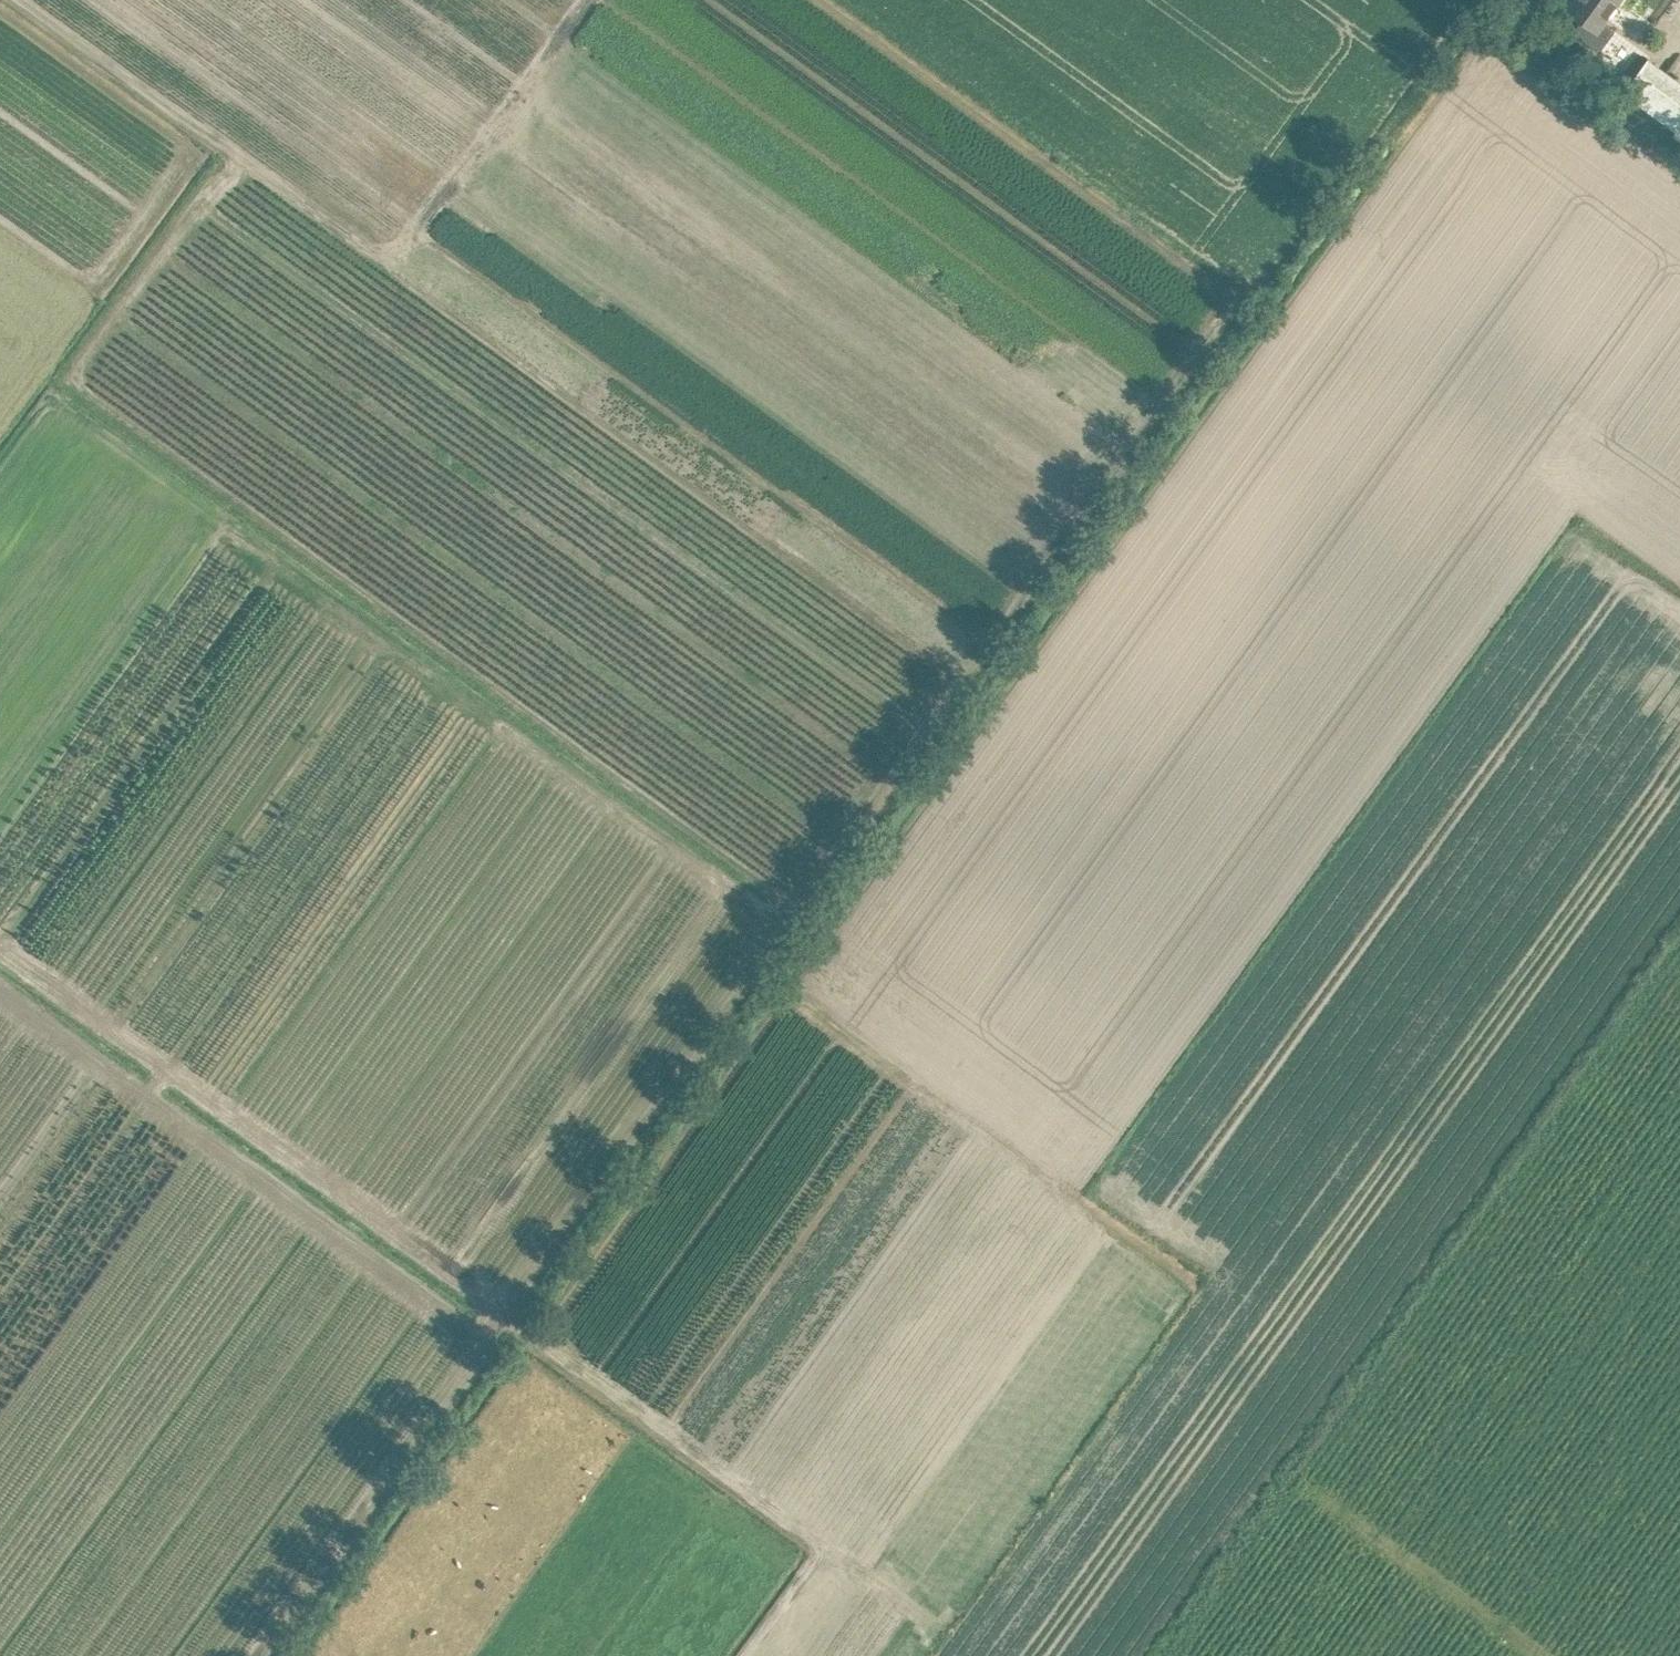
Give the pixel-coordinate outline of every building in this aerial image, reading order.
[(1620,0),(1574,0),(1567,9),(1582,21),(1573,33),(1600,53),(1616,31),(1604,23),(1620,0)] [(1650,59),(1625,94),(1677,132),(1675,134),(1679,138),(1679,81),(1650,59)]
